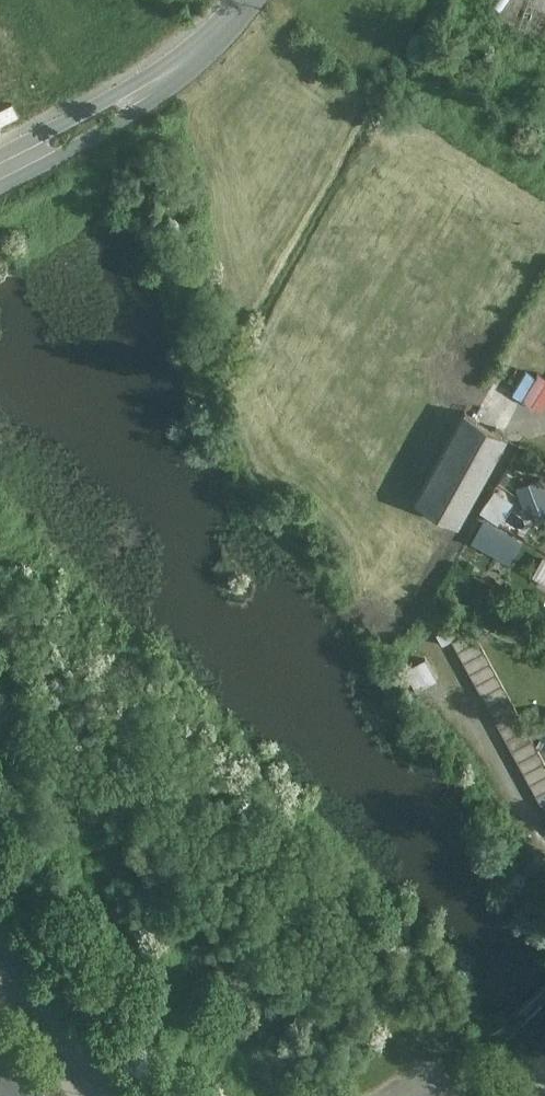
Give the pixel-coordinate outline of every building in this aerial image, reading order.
[(462,515),(508,431),(465,408),(419,492),(462,515)] [(529,515),(544,510),(544,477),(521,484),(529,515)] [(499,551),(512,532),(491,518),(478,537),(499,551)] [(475,630),(456,640),(544,804),(544,760),(475,630)] [(450,698),(424,656),(405,667),(431,711),(450,698)]
